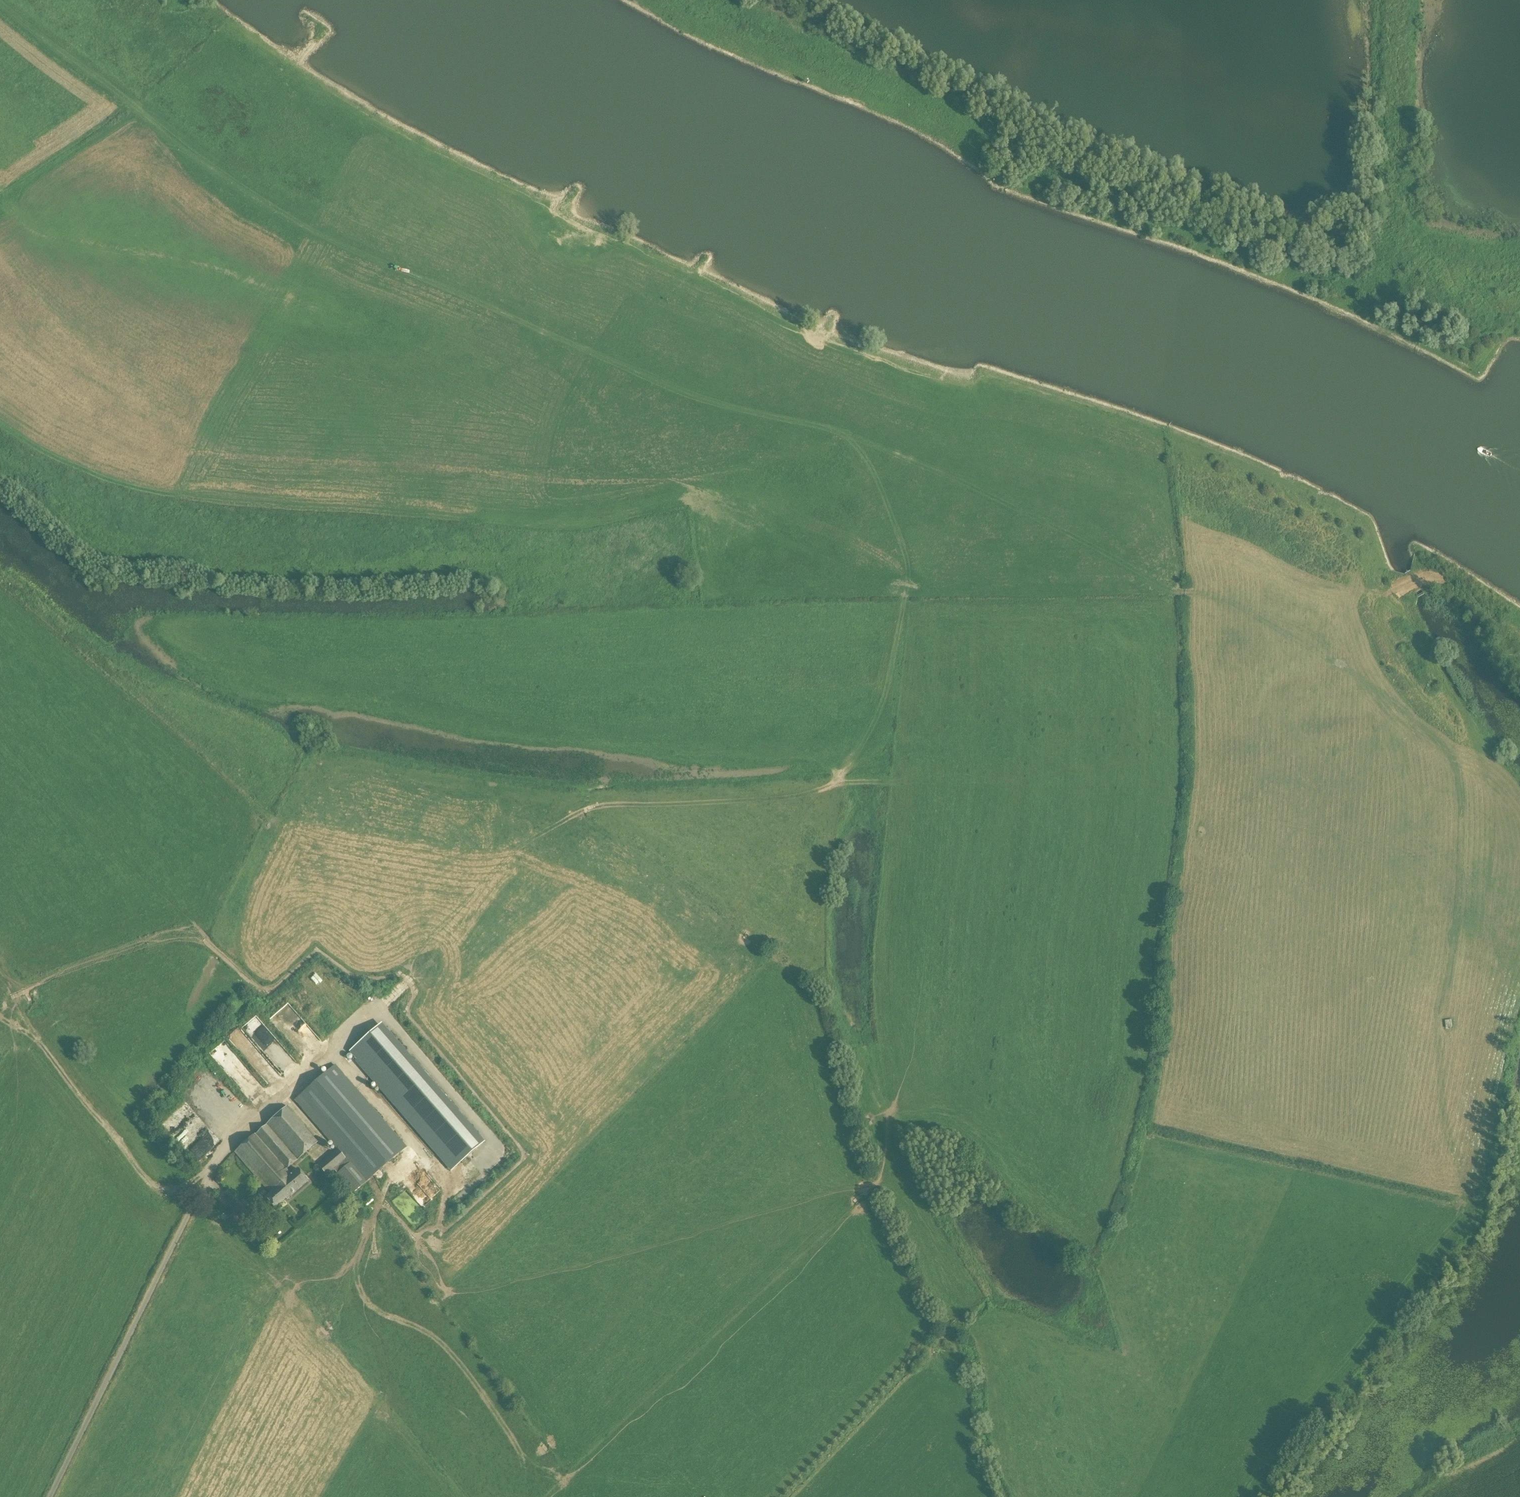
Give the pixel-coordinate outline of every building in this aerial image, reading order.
[(351,1051),(452,1169),(483,1143),(382,1024),(351,1051)] [(334,1171),(353,1193),(407,1147),(335,1064),(294,1100),(336,1149),(318,1165),(327,1176),(334,1171)] [(275,1208),(286,1198),(287,1199),(309,1180),(298,1168),(292,1174),(287,1169),(318,1142),(287,1107),(236,1151),(272,1193),(266,1197),(275,1208)] [(422,1175),(410,1184),(423,1200),(434,1192),(422,1175)]
